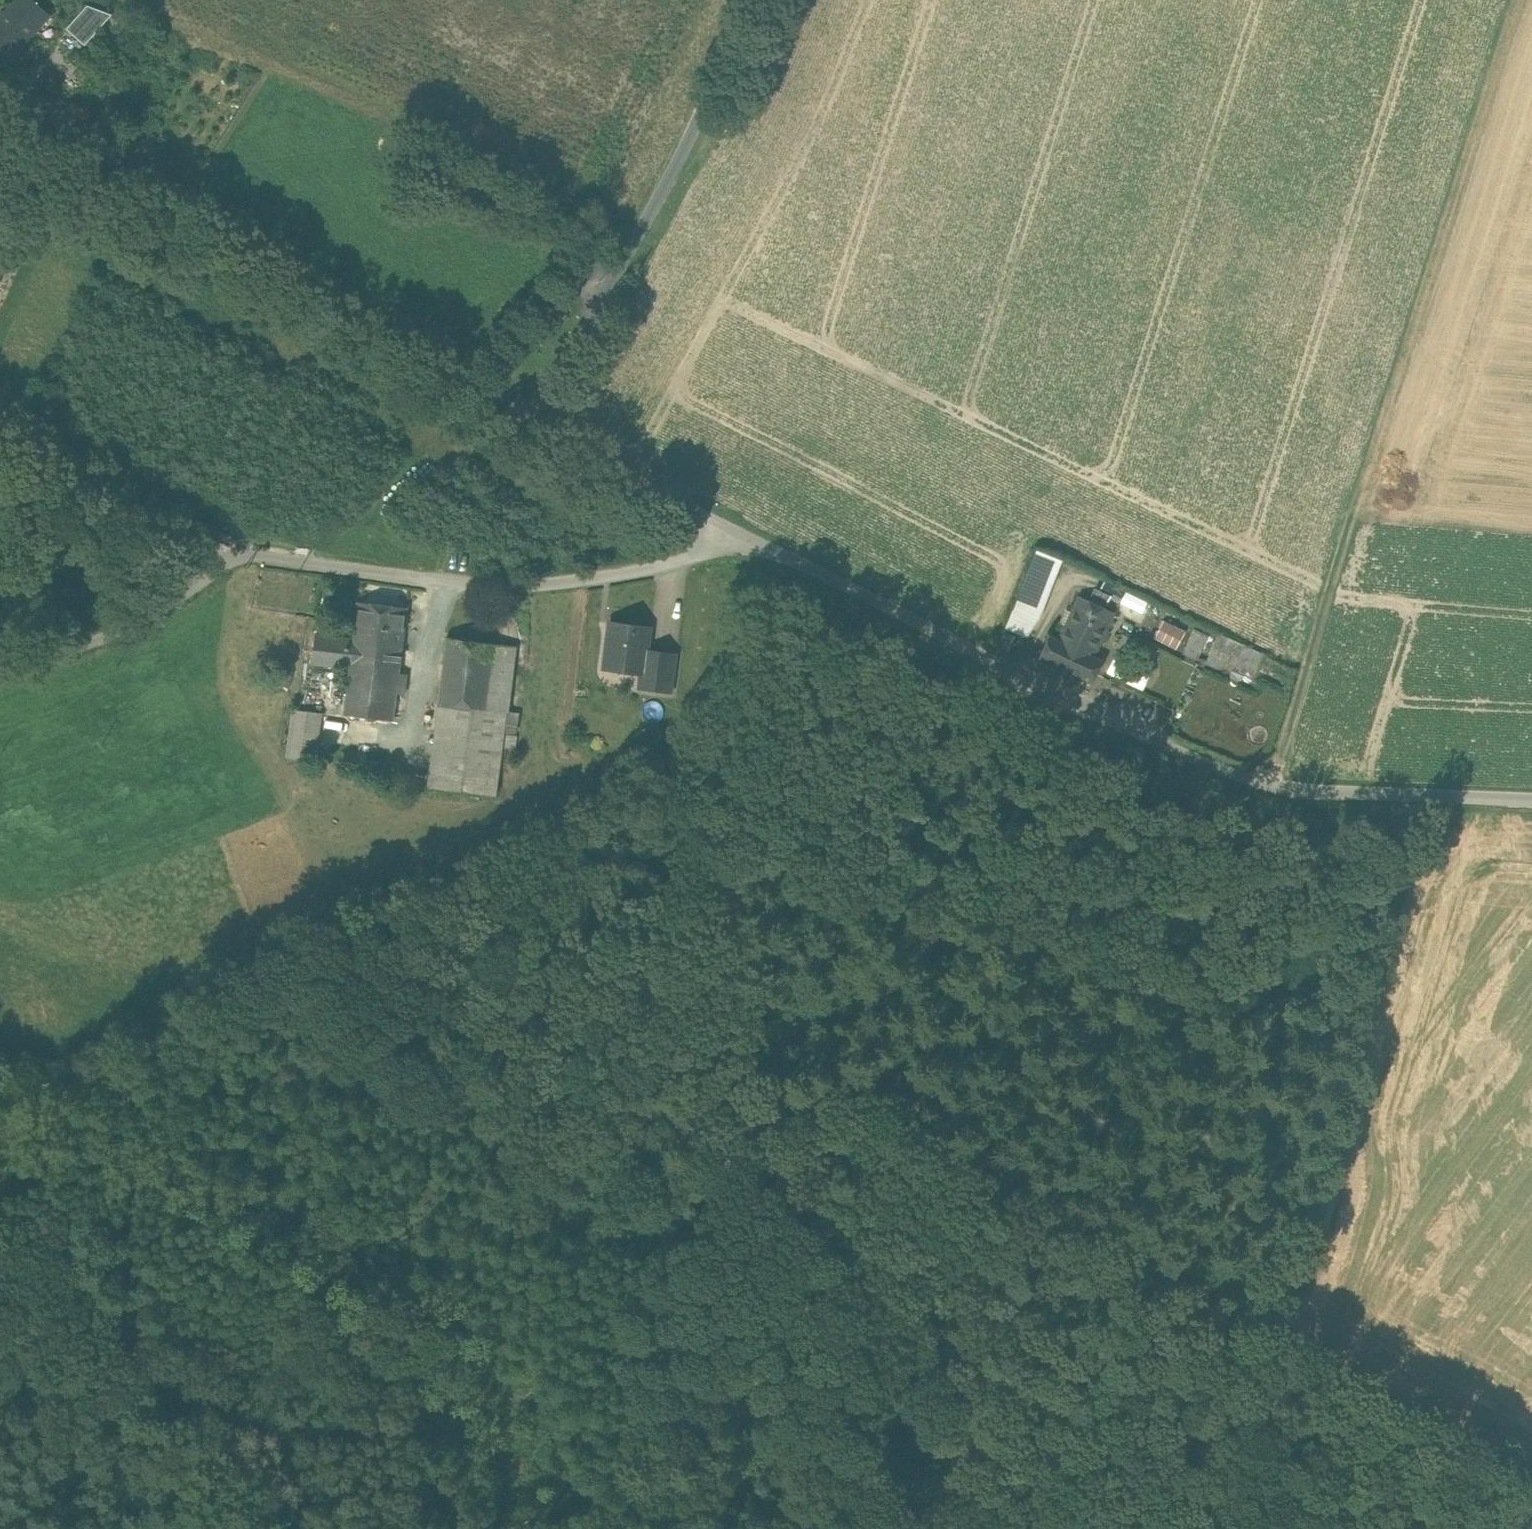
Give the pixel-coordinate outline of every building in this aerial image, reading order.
[(68,0),(13,0),(11,2),(33,22),(33,23),(36,25),(39,21),(69,47),(100,12),(68,0)] [(0,14),(0,46),(7,52),(33,23),(33,22),(11,2),(0,14)] [(1037,548),(1010,630),(1037,643),(1064,560),(1037,548)] [(1040,657),(1093,682),(1103,660),(1095,656),(1115,612),(1079,596),(1059,639),(1050,635),(1040,657)] [(408,607),(359,602),(355,628),(354,638),(354,641),(403,647),(408,607)] [(1158,616),(1150,637),(1180,647),(1188,627),(1158,616)] [(649,628),(611,623),(606,661),(622,663),(628,670),(643,672),(644,672),(646,650),(649,628)] [(355,628),(338,626),(336,636),(354,638),(355,628)] [(400,673),(403,647),(354,641),(354,638),(336,636),(317,633),(313,663),(351,667),(345,714),(393,719),(397,693),(405,694),(408,674),(400,673)] [(1152,665),(1160,650),(1127,634),(1119,649),(1152,665)] [(1258,674),(1259,672),(1267,656),(1221,635),(1213,653),(1258,674)] [(496,644),(448,637),(440,702),(488,709),(496,644)] [(516,646),(496,644),(488,709),(508,711),(516,646)] [(675,654),(646,650),(644,672),(643,672),(641,686),(670,690),(675,654)] [(1116,660),(1111,674),(1145,687),(1150,673),(1116,660)] [(605,667),(628,670),(622,663),(606,661),(605,667)] [(488,709),(440,702),(432,757),(500,765),(508,711),(488,709)] [(323,712),(292,708),(286,756),(316,760),(323,712)] [(500,765),(432,757),(428,786),(497,795),(500,765)]
